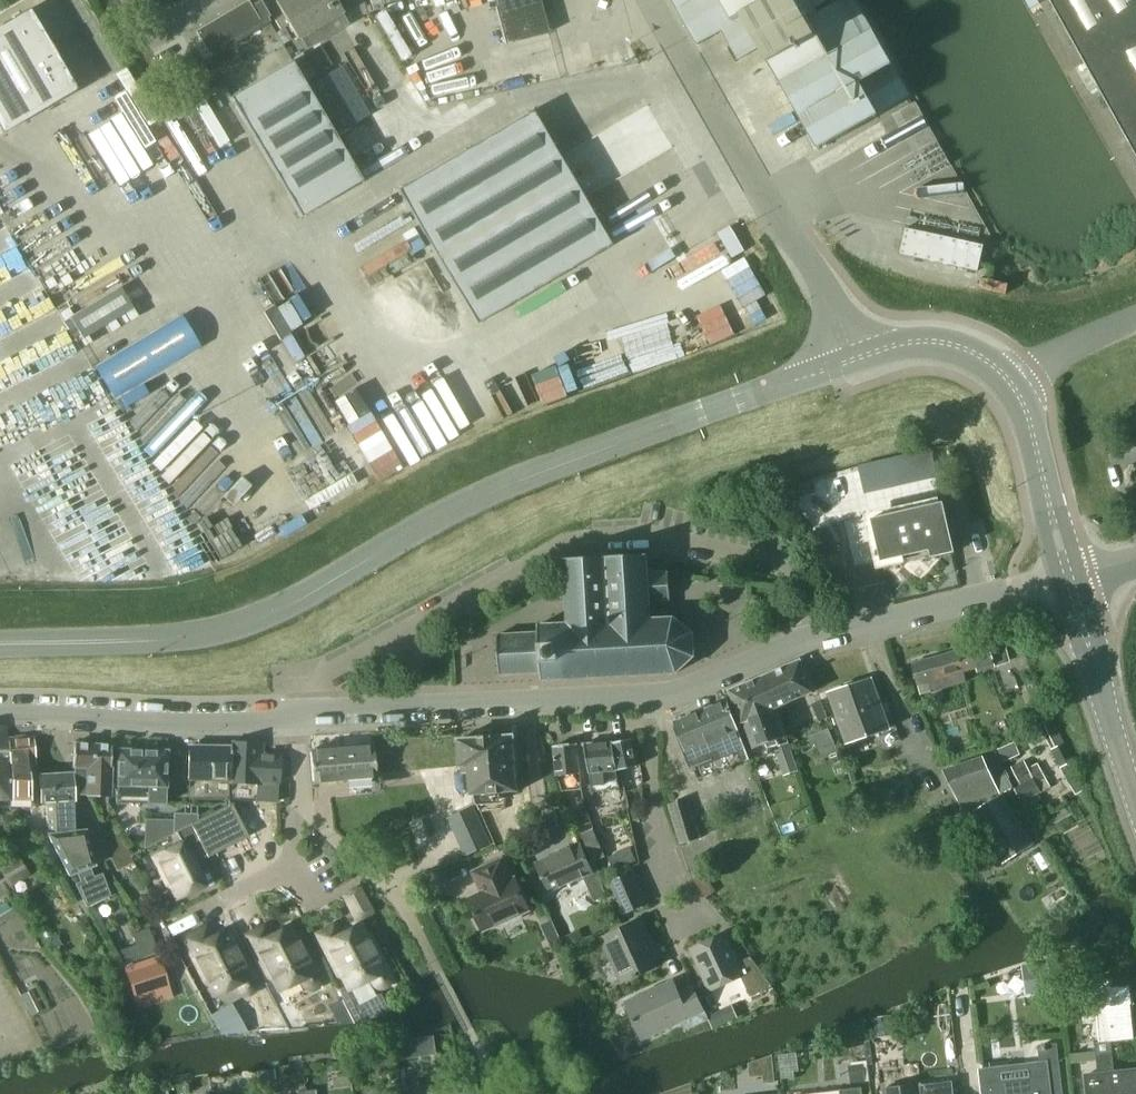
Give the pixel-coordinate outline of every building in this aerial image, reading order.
[(297,40),(342,12),(335,0),(277,0),(274,2),(297,40)] [(505,45),(549,33),(540,0),(492,0),(505,45)] [(696,46),(698,45),(721,32),(738,60),(760,48),(818,149),(910,97),(856,0),(841,0),(818,13),(811,0),(670,0),(696,46)] [(1135,155),(1135,0),(1050,0),(1135,155)] [(196,39),(208,59),(269,22),(257,3),(196,39)] [(1,134),(48,106),(48,107),(50,106),(50,105),(77,89),(57,56),(49,42),(29,8),(2,25),(2,24),(0,25),(1,26),(0,26),(0,131),(1,134)] [(331,65),(319,46),(307,53),(319,73),(331,65)] [(291,60),(229,97),(300,218),(363,181),(291,60)] [(338,64),(308,82),(339,136),(370,118),(338,64)] [(530,110),(396,190),(408,210),(477,325),(611,247),(530,110)] [(899,254),(978,271),(983,244),(905,228),(899,254)] [(182,316),(95,368),(114,398),(200,346),(182,316)] [(147,394),(142,385),(119,399),(124,408),(147,394)] [(893,458),(858,466),(858,469),(864,494),(899,486),(938,477),(931,450),(931,449),(893,458)] [(1124,470),(1133,502),(1135,501),(1135,467),(1124,470)] [(872,519),(881,561),(903,556),(902,552),(929,546),(931,557),(954,552),(943,503),(872,519)] [(811,535),(824,558),(840,550),(827,526),(811,535)] [(565,600),(565,603),(567,603),(568,621),(566,621),(566,624),(564,624),(564,622),(561,622),(561,624),(538,625),(539,633),(497,635),(499,675),(500,675),(500,674),(541,672),(542,680),(564,679),(564,681),(567,681),(567,679),(581,678),(581,680),(585,680),(585,678),(599,678),(599,679),(602,679),(602,677),(617,677),(617,678),(620,678),(620,676),(634,675),(634,677),(638,677),(638,675),(652,674),(652,676),(655,676),(655,674),(670,674),(670,675),(673,675),(673,673),(676,673),(693,658),(694,658),(695,657),(695,655),(694,655),(693,634),(694,634),(694,631),(693,630),(691,631),(679,622),(673,618),(670,618),(670,617),(666,617),(666,618),(652,619),(652,617),(650,617),(648,601),(669,599),(669,600),(670,599),(669,586),(668,577),(668,572),(658,573),(648,574),(647,558),(648,557),(648,555),(646,555),(646,553),(644,553),(644,555),(607,557),(607,556),(604,556),(604,557),(567,559),(567,557),(565,558),(565,559),(563,559),(563,562),(565,562),(565,565),(565,580),(564,580),(564,583),(566,583),(566,584),(567,600),(565,600)] [(995,667),(990,649),(972,655),(970,648),(911,664),(917,685),(925,682),(928,693),(966,682),(963,671),(975,668),(977,673),(995,667)] [(800,661),(764,676),(775,709),(776,708),(812,692),(800,661)] [(775,709),(764,676),(730,691),(732,698),(743,722),(745,722),(754,748),(786,737),(776,708),(775,709)] [(828,694),(847,743),(889,729),(871,680),(828,694)] [(750,760),(738,730),(727,701),(674,722),(697,779),(748,759),(749,760),(750,760)] [(1036,726),(1050,750),(1064,742),(1050,718),(1036,726)] [(9,799),(6,737),(7,737),(6,726),(0,726),(0,799),(9,799)] [(820,758),(838,750),(828,727),(806,736),(810,747),(814,745),(820,758)] [(6,737),(9,799),(9,809),(34,810),(33,800),(31,800),(29,767),(36,766),(34,736),(34,735),(7,737),(6,737)] [(513,735),(458,739),(460,766),(469,765),(472,792),(471,792),(472,795),(481,794),(491,794),(500,793),(505,792),(518,791),(513,735)] [(786,737),(771,742),(778,762),(793,756),(786,737)] [(630,738),(611,742),(616,769),(636,766),(630,738)] [(611,741),(583,744),(593,791),(619,789),(616,769),(611,742),(611,741)] [(95,795),(109,795),(109,789),(110,767),(110,744),(75,742),(74,766),(76,794),(95,795)] [(228,783),(228,800),(274,803),(277,755),(257,755),(257,744),(231,742),(230,747),(231,747),(229,780),(228,780),(228,783)] [(1064,742),(1050,750),(1060,769),(1068,764),(1073,762),(1074,761),(1069,752),(1064,742)] [(579,773),(580,773),(576,744),(553,746),(557,776),(557,775),(562,791),(581,788),(579,773)] [(312,783),(314,783),(375,777),(373,745),(310,750),(312,783)] [(188,779),(228,780),(229,780),(231,747),(230,747),(188,746),(188,758),(188,779)] [(116,803),(165,804),(166,751),(117,749),(116,803)] [(996,751),(982,757),(999,796),(1002,794),(1011,789),(1005,777),(1007,776),(996,751)] [(968,816),(972,813),(999,796),(982,757),(942,771),(961,810),(963,809),(968,816)] [(1083,790),(1068,764),(1060,769),(1075,795),(1083,790)] [(46,802),(47,834),(74,831),(74,830),(73,800),(71,777),(69,774),(39,776),(41,802),(46,802)] [(1041,794),(1033,778),(1013,789),(1022,804),(1041,794)] [(1032,844),(1002,794),(999,796),(972,813),(1002,863),(1032,844)] [(669,805),(681,843),(700,837),(688,799),(669,805)] [(231,804),(190,824),(207,857),(248,836),(231,804)] [(447,818),(465,860),(492,848),(474,806),(447,818)] [(173,820),(172,833),(196,821),(196,814),(173,813),(173,820)] [(144,819),(143,848),(172,833),(173,820),(144,819)] [(113,827),(104,832),(113,847),(122,842),(113,827)] [(74,831),(47,834),(59,857),(68,876),(76,873),(80,881),(75,884),(86,907),(110,895),(102,873),(93,877),(90,867),(95,865),(85,829),(74,830),(74,831)] [(582,836),(593,860),(603,856),(592,831),(582,836)] [(182,843),(157,856),(158,859),(157,864),(161,871),(165,873),(176,895),(175,896),(176,898),(203,885),(192,863),(206,856),(198,839),(184,846),(182,843)] [(597,876),(599,875),(593,861),(588,863),(580,844),(536,864),(549,892),(583,877),(594,901),(606,896),(597,876)] [(630,847),(608,857),(613,870),(635,860),(630,847)] [(20,859),(1,871),(9,886),(29,874),(20,859)] [(469,899),(476,915),(475,918),(478,926),(481,926),(483,930),(494,925),(500,927),(519,919),(522,914),(527,912),(515,880),(511,881),(503,861),(474,872),(482,893),(469,899)] [(608,884),(622,914),(646,903),(633,873),(608,884)] [(701,873),(692,880),(706,899),(715,892),(701,873)] [(353,890),(342,896),(354,922),(371,914),(365,902),(358,888),(353,890)] [(0,900),(0,913),(9,907),(3,898),(0,900)] [(639,976),(638,974),(653,967),(650,960),(657,957),(641,921),(602,939),(622,982),(634,976),(635,978),(639,976)] [(377,963),(371,950),(372,946),(368,938),(363,936),(358,925),(337,937),(332,927),(318,934),(330,957),(332,956),(349,989),(371,978),(374,986),(379,987),(387,983),(389,978),(382,964),(377,963)] [(183,938),(202,974),(205,973),(216,994),(237,983),(241,991),(246,993),(254,989),(256,984),(249,970),(244,969),(236,953),(238,952),(227,930),(210,939),(204,927),(183,938)] [(302,952),(303,946),(299,938),(294,937),(289,927),(267,938),(262,928),(248,935),(260,958),(262,957),(279,990),(301,978),(305,986),(310,988),(318,984),(319,979),(313,965),(308,964),(302,952)] [(132,935),(142,958),(158,951),(148,928),(132,935)] [(580,932),(565,940),(569,948),(584,941),(580,932)] [(53,934),(46,938),(54,950),(61,946),(53,934)] [(723,935),(691,950),(710,991),(741,977),(750,997),(772,987),(750,957),(736,963),(723,935)] [(159,956),(124,967),(134,998),(169,986),(159,956)] [(1048,963),(1030,965),(1033,993),(1052,991),(1048,963)] [(1109,980),(1082,983),(1084,1000),(1094,999),(1099,1043),(1092,1043),(1095,1061),(1111,1060),(1109,1043),(1132,1040),(1128,1006),(1130,1006),(1128,986),(1110,988),(1109,980)] [(625,1003),(642,1039),(681,1022),(685,1030),(707,1019),(692,987),(678,994),(673,982),(625,1003)] [(230,1005),(210,1016),(217,1029),(219,1034),(233,1033),(245,1032),(230,1005)] [(283,1017),(290,1029),(303,1022),(296,1009),(283,1017)] [(875,1037),(896,1035),(893,1014),(873,1016),(875,1037)] [(982,1073),(984,1093),(1061,1093),(1055,1043),(1039,1045),(1042,1066),(1043,1073),(1029,1077),(1029,1078),(1002,1081),(1001,1071),(982,1073)] [(761,1059),(749,1064),(749,1076),(762,1075),(763,1083),(774,1082),(772,1054),(761,1059)] [(1084,1076),(1086,1093),(1135,1093),(1135,1070),(1114,1073),(1113,1064),(1097,1067),(1098,1075),(1084,1076)] [(883,1089),(883,1093),(953,1093),(952,1081),(919,1085),(883,1089)]
